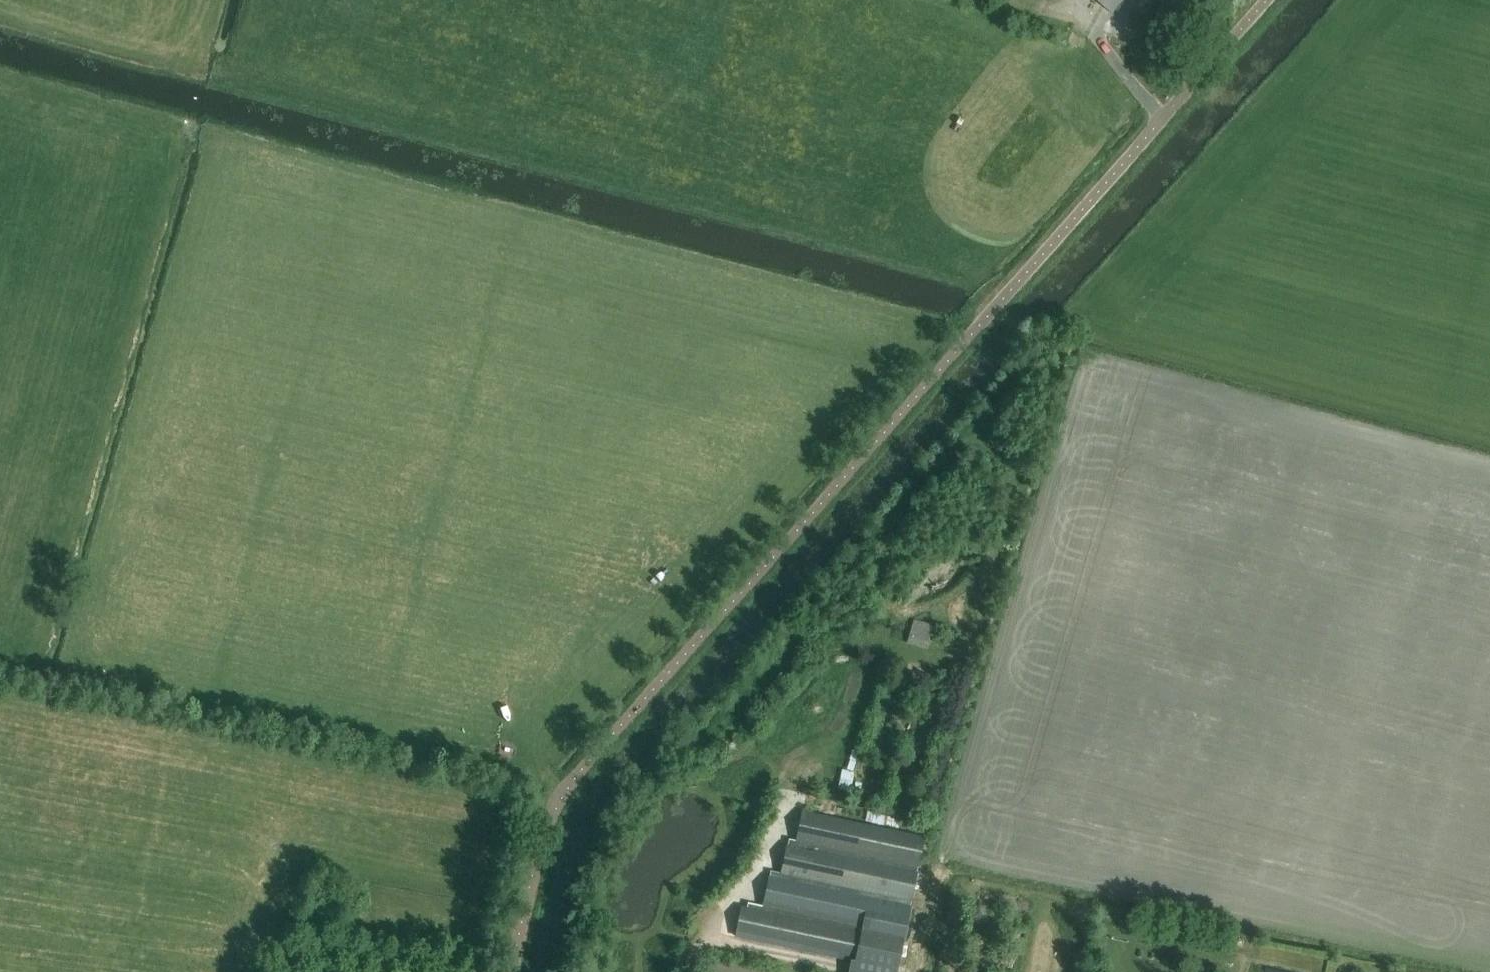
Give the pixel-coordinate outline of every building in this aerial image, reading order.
[(1113,14),(1124,0),(1096,0),(1113,14)] [(915,614),(908,634),(928,640),(934,620),(915,614)] [(902,940),(924,837),(802,811),(795,841),(789,840),(787,845),(786,845),(779,873),(769,871),(762,906),(747,903),(746,907),(741,906),(734,937),(856,964),(863,932),(902,940)] [(863,932),(856,964),(854,971),(895,971),(902,940),(863,932)]
